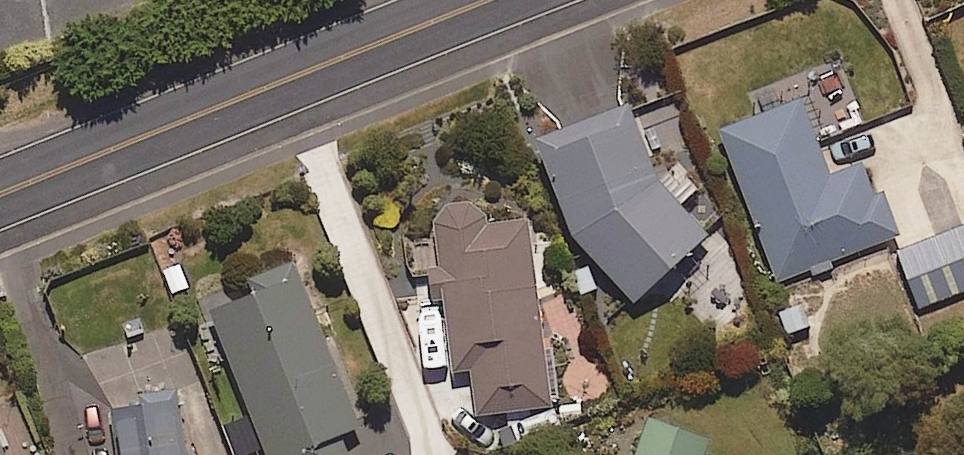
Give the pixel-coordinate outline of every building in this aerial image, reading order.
[(774,283),(896,236),(879,192),(870,196),(858,164),(826,176),(797,101),(717,132),(774,283)] [(662,178),(637,104),(537,141),(571,235),(638,304),(711,235),(682,205),(701,187),(678,163),(662,178)] [(531,217),(494,222),(493,217),(491,213),(488,209),(485,206),(481,203),(477,201),(472,200),(467,199),(463,199),(458,201),(454,203),(450,205),(446,208),(444,212),(442,217),(440,221),(440,226),(440,228),(440,231),(456,367),(475,365),(481,414),(553,406),(531,217)] [(892,254),(915,313),(963,293),(963,225),(892,254)] [(298,260),(207,296),(270,454),(352,454),(343,433),(363,425),(298,260)] [(177,395),(110,405),(117,454),(186,454),(177,395)] [(263,451),(247,410),(223,420),(237,454),(254,454),(263,451)] [(711,435),(652,417),(641,454),(705,454),(711,435)]
